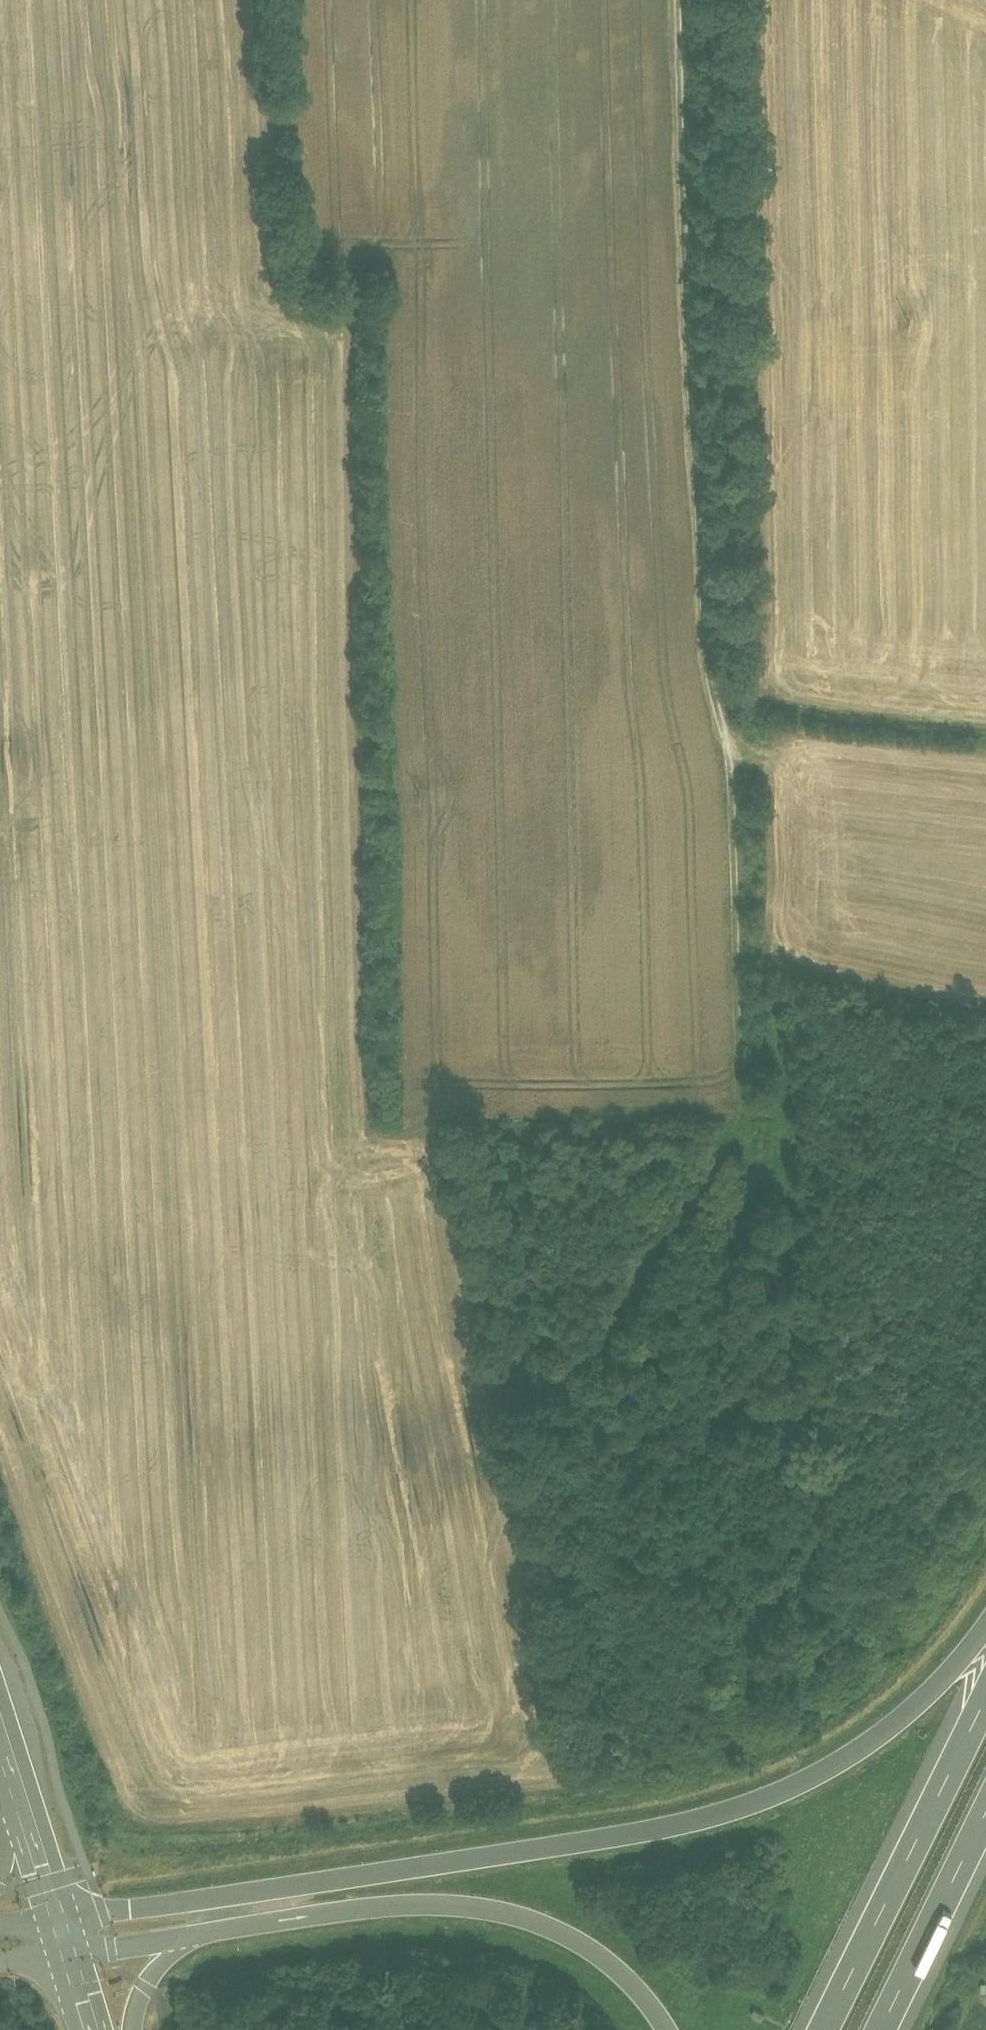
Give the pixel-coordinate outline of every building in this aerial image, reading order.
[(762,2025),(764,2021),(752,2015),(748,2022),(760,2028),(762,2025)]
